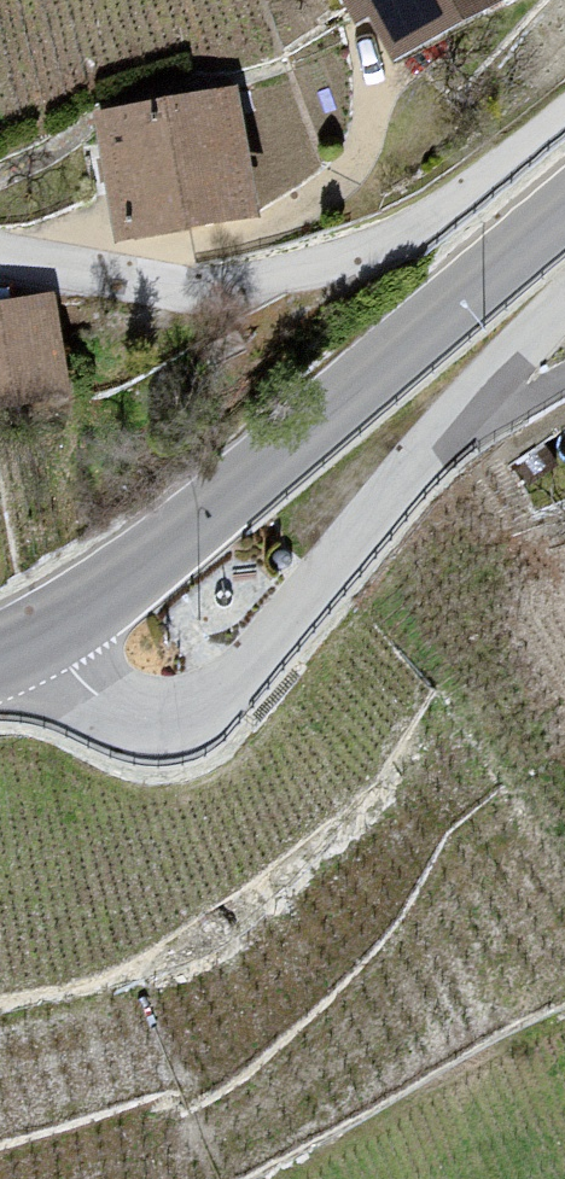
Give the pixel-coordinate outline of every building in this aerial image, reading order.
[(348,61),(467,0),(317,0),(348,61)] [(68,109),(91,237),(215,216),(192,88),(68,109)] [(83,436),(64,308),(0,318),(0,448),(83,436)]
